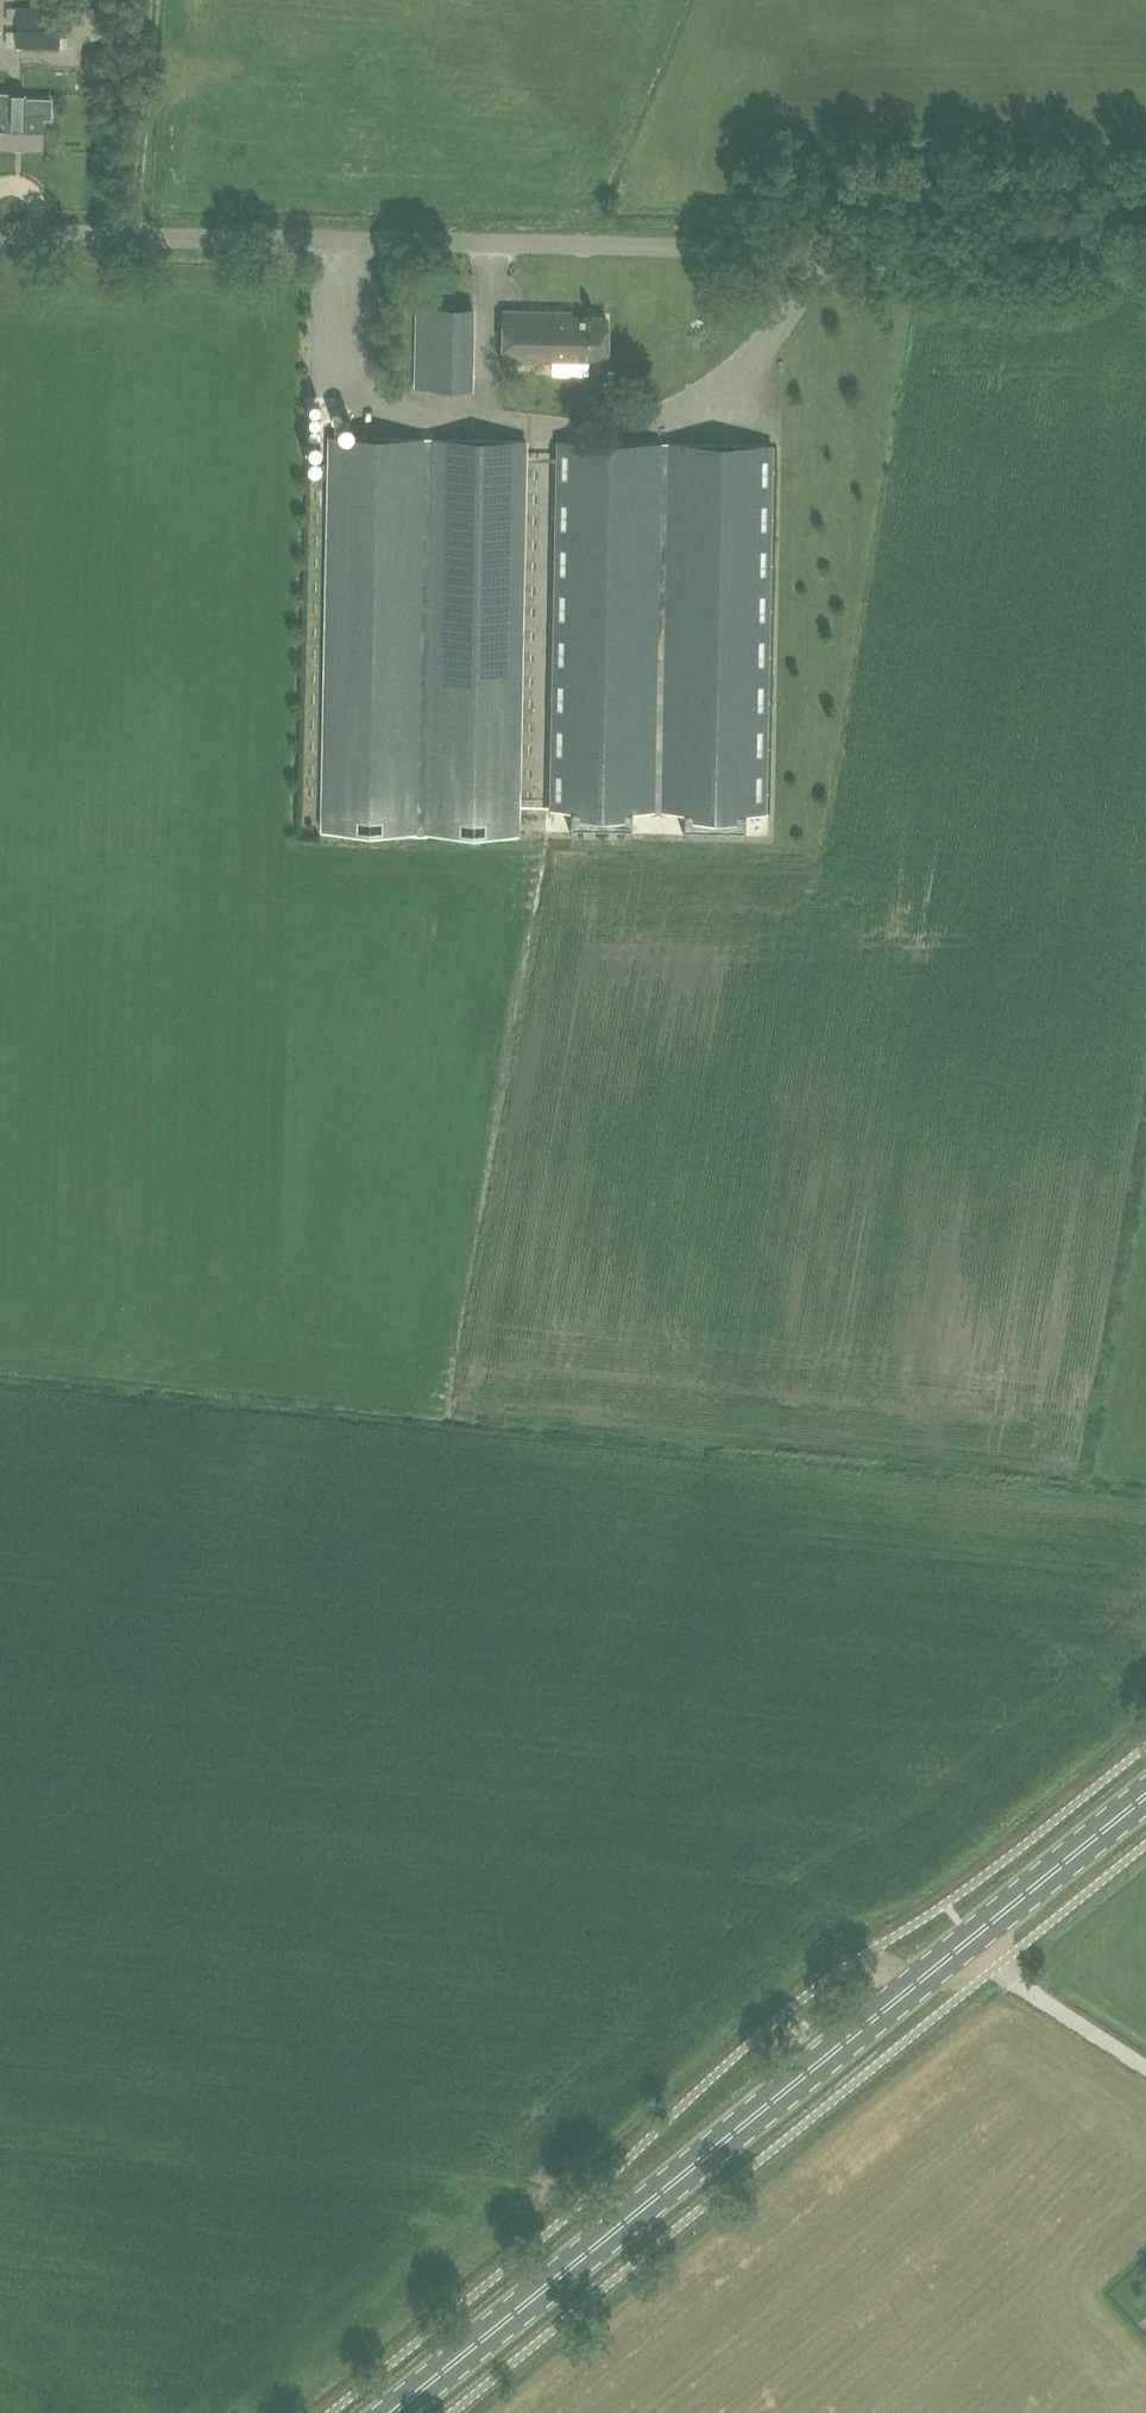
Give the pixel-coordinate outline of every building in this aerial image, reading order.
[(17,1),(1,1),(0,11),(0,40),(17,40),(17,46),(59,47),(61,9),(58,9),(59,0),(17,0),(17,1)] [(0,94),(0,146),(42,147),(43,111),(8,110),(9,94),(0,94)] [(417,305),(416,383),(472,384),(474,306),(417,305)] [(571,311),(502,310),(501,360),(589,362),(589,356),(606,356),(607,317),(571,316),(571,311)] [(349,393),(333,391),(331,407),(347,409),(349,393)] [(525,444),(329,440),(321,835),(517,839),(525,444)] [(769,815),(775,445),(555,442),(549,811),(570,811),(570,833),(630,834),(630,812),(684,813),(683,835),(743,836),(744,814),(769,815)] [(548,525),(548,460),(533,460),(533,525),(548,525)]
